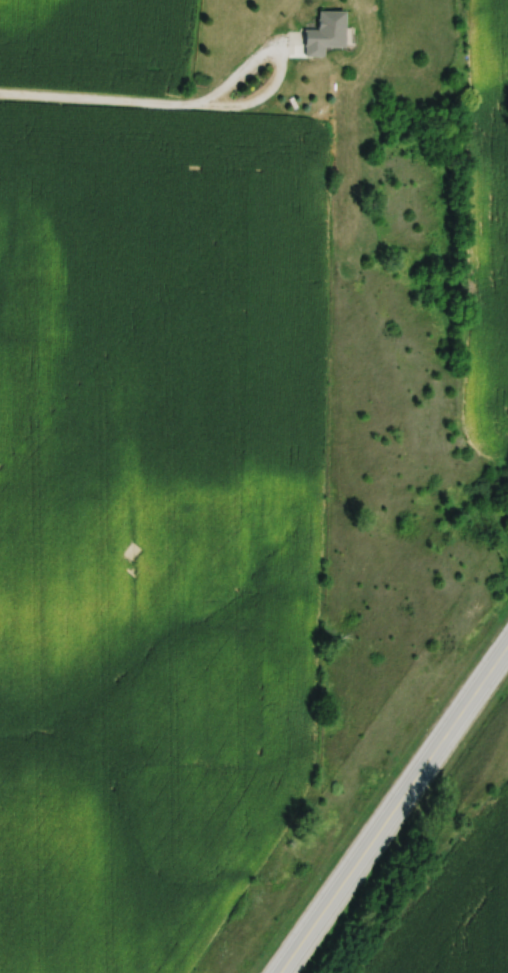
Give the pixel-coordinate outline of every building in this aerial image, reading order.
[(347,12),(321,11),(320,30),(307,30),(306,57),(326,57),(326,47),(346,47),(347,12)]
